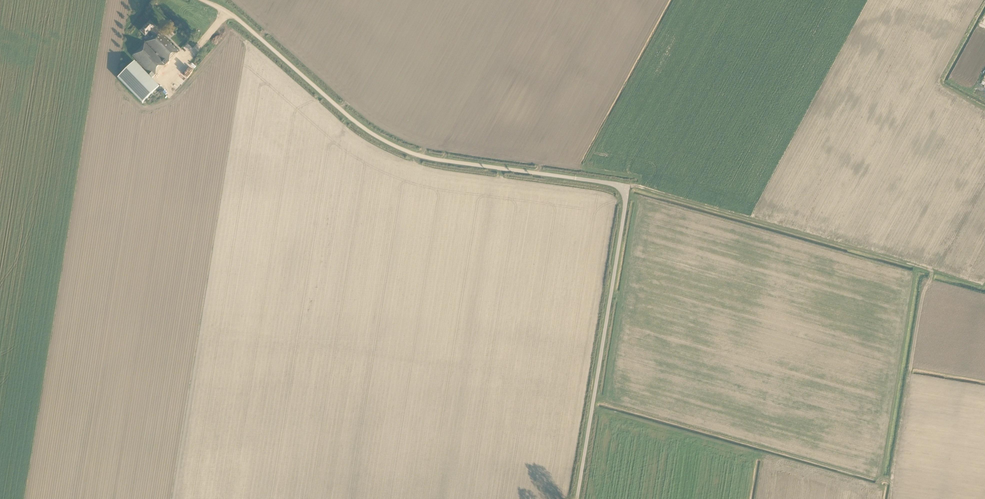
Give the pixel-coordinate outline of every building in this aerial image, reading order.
[(145,36),(147,35),(150,38),(145,42),(156,53),(156,54),(145,43),(132,56),(150,74),(148,76),(134,62),(117,79),(141,104),(158,87),(151,80),(179,52),(160,32),(159,33),(154,28),(155,26),(150,21),(140,31),(145,36)]
